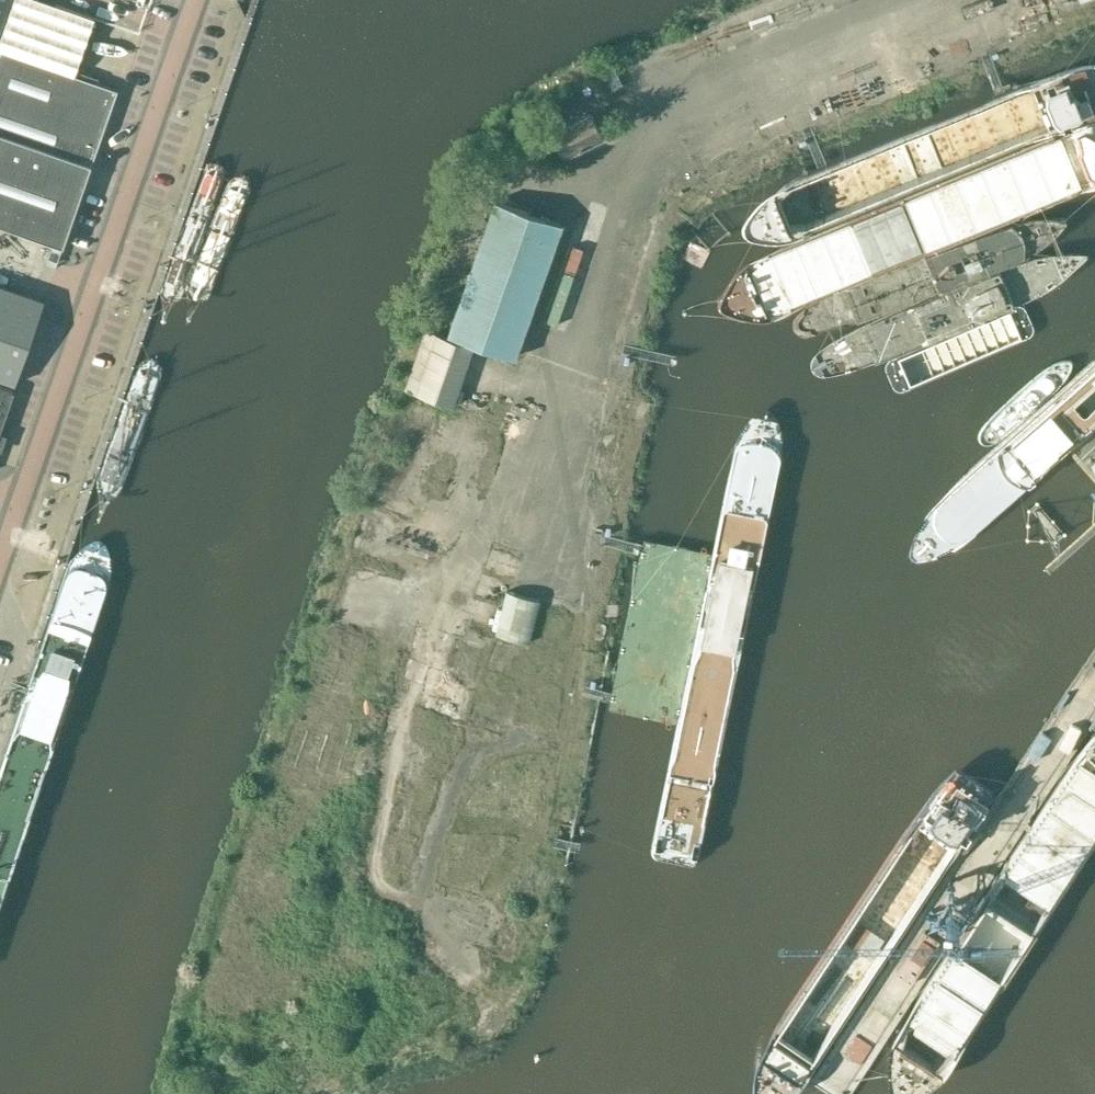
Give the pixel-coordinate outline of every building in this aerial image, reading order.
[(44,0),(0,0),(0,225),(61,247),(116,90),(73,75),(93,17),(44,0)] [(620,84),(613,69),(602,74),(610,89),(620,84)] [(563,155),(601,136),(589,112),(551,132),(563,155)] [(482,233),(446,333),(513,357),(548,257),(560,223),(494,200),(486,220),(482,219),(478,228),(483,230),(482,233)] [(15,384),(44,299),(0,284),(0,379),(15,384)] [(473,345),(426,328),(404,388),(452,405),(473,345)] [(0,385),(0,425),(12,390),(0,385)] [(539,598),(506,590),(496,632),(528,640),(539,598)]
